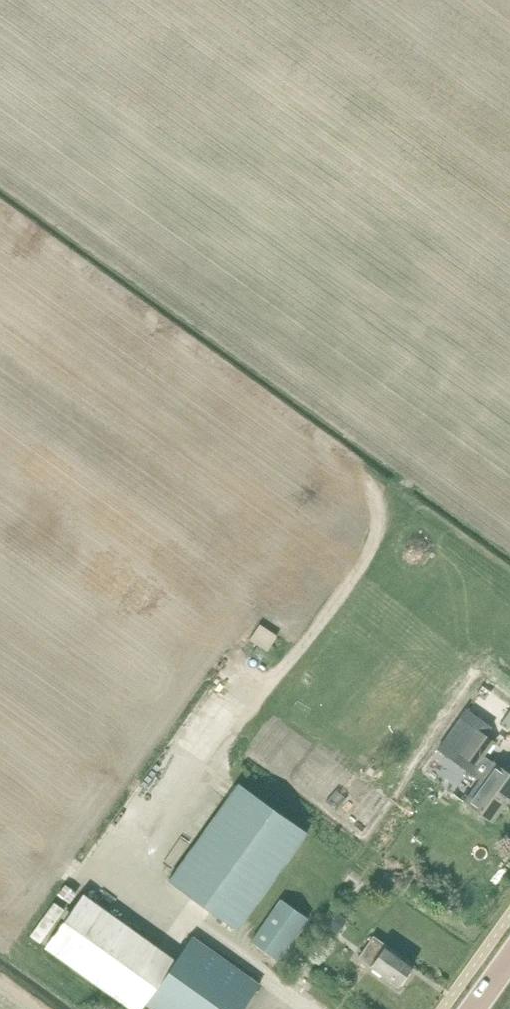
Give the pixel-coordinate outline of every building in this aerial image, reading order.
[(260,625),(249,640),(267,652),(277,636),(260,625)] [(257,646),(252,655),(260,660),(266,652),(257,646)] [(476,729),(459,753),(477,765),(483,757),(494,742),(476,729)] [(463,802),(490,822),(505,802),(508,804),(509,802),(509,777),(491,763),(483,757),(477,765),(471,773),(479,779),(463,802)] [(307,832),(238,783),(168,881),(237,930),(307,832)] [(363,877),(350,886),(357,898),(371,888),(363,877)] [(45,948),(130,1008),(143,1008),(145,1005),(151,1008),(243,1008),(260,984),(193,938),(176,961),(83,894),(45,948)] [(278,898),(248,940),(277,961),(308,918),(278,898)] [(333,911),(324,923),(336,932),(345,920),(333,911)] [(374,936),(357,960),(397,989),(414,965),(374,936)]
